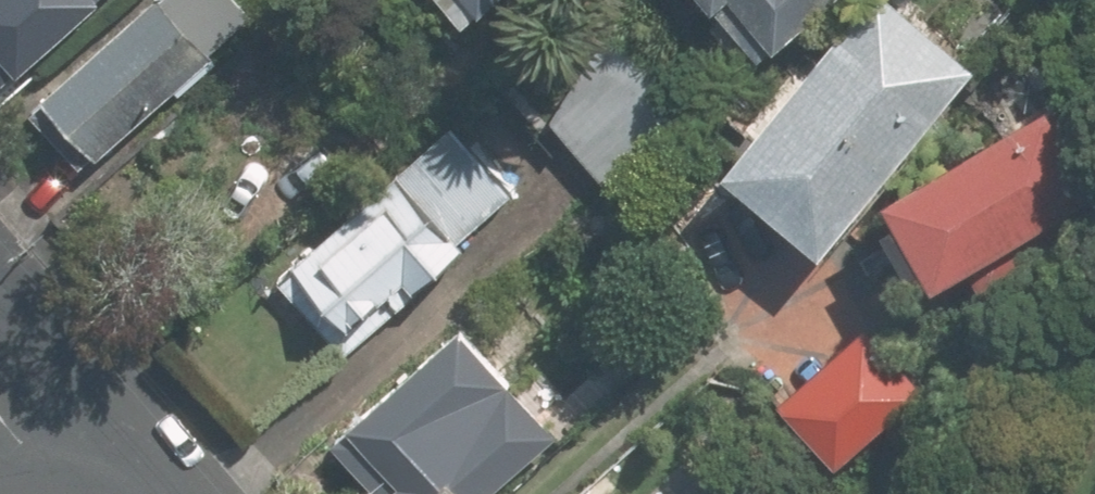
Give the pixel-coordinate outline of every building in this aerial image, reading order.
[(102,0),(0,0),(0,90),(102,0)] [(199,0),(146,0),(25,109),(84,175),(252,23),(231,0),(201,0),(200,1),(199,0)] [(458,49),(510,0),(411,0),(458,49)] [(695,24),(713,8),(757,57),(814,6),(808,0),(674,0),(695,24)] [(868,0),(857,0),(698,195),(796,275),(959,74),(868,0)] [(681,89),(603,36),(535,136),(613,188),(681,89)] [(1027,121),(856,217),(907,309),(1079,214),(1027,121)] [(509,215),(444,136),(273,275),(338,354),(509,215)] [(544,444),(443,337),(329,443),(377,493),(491,493),(544,444)] [(903,404),(846,341),(765,413),(822,476),(903,404)] [(598,482),(585,493),(608,493),(598,482)]
